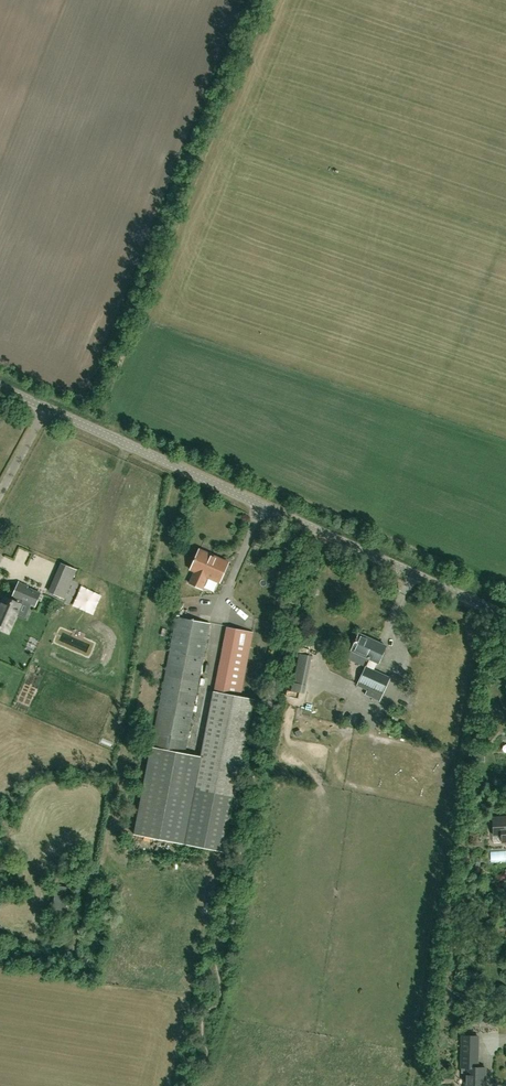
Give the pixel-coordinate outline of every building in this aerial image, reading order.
[(280,536),(277,545),(284,547),(287,538),(280,536)] [(220,582),(229,562),(199,549),(191,569),(195,570),(190,583),(202,588),(208,576),(220,581),(219,582),(220,582)] [(63,598),(71,580),(76,569),(63,563),(58,574),(56,578),(50,592),(59,596),(63,598)] [(18,581),(12,596),(13,597),(12,599),(3,595),(0,603),(0,630),(9,634),(18,615),(24,601),(31,605),(35,607),(41,593),(28,587),(29,586),(18,581)] [(209,623),(177,616),(152,744),(185,750),(209,623)] [(240,696),(253,631),(227,626),(214,691),(194,788),(234,796),(254,699),(240,696)] [(386,646),(359,633),(356,640),(352,649),(370,658),(359,682),(382,693),(390,677),(374,669),(378,661),(378,662),(383,652),(386,646)] [(304,693),(307,677),(311,656),(300,654),(294,682),(293,682),(291,690),(304,693)] [(201,756),(184,753),(152,747),(147,775),(134,834),(224,852),(230,817),(234,796),(213,792),(194,788),(201,756)] [(477,796),(483,790),(474,780),(468,785),(477,796)] [(493,817),(493,834),(501,834),(502,842),(505,845),(505,817),(493,817)] [(498,865),(505,865),(505,856),(498,857),(498,865)] [(485,1067),(476,1067),(477,1054),(477,1041),(462,1040),(461,1067),(466,1067),(465,1085),(485,1085),(485,1067)]
